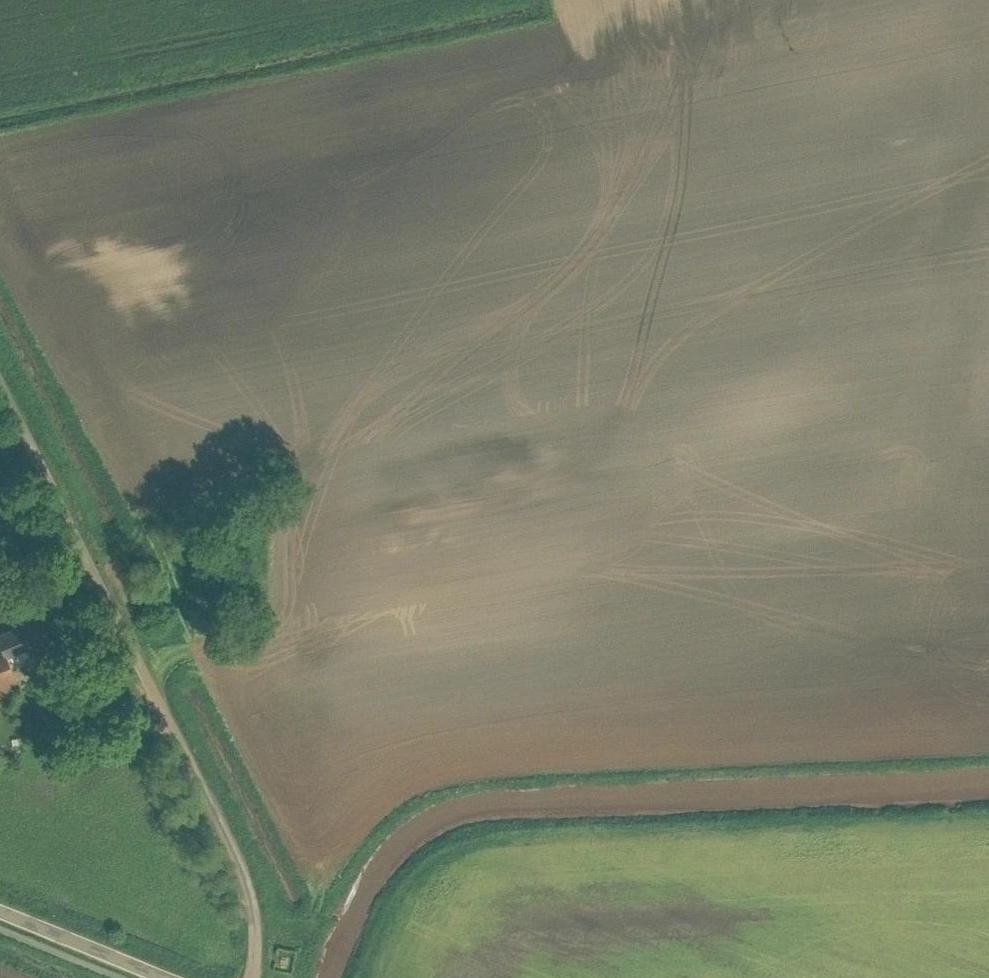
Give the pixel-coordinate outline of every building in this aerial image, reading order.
[(22,686),(4,641),(31,631),(33,637),(75,621),(61,586),(15,605),(17,610),(0,617),(0,695),(22,686)]
